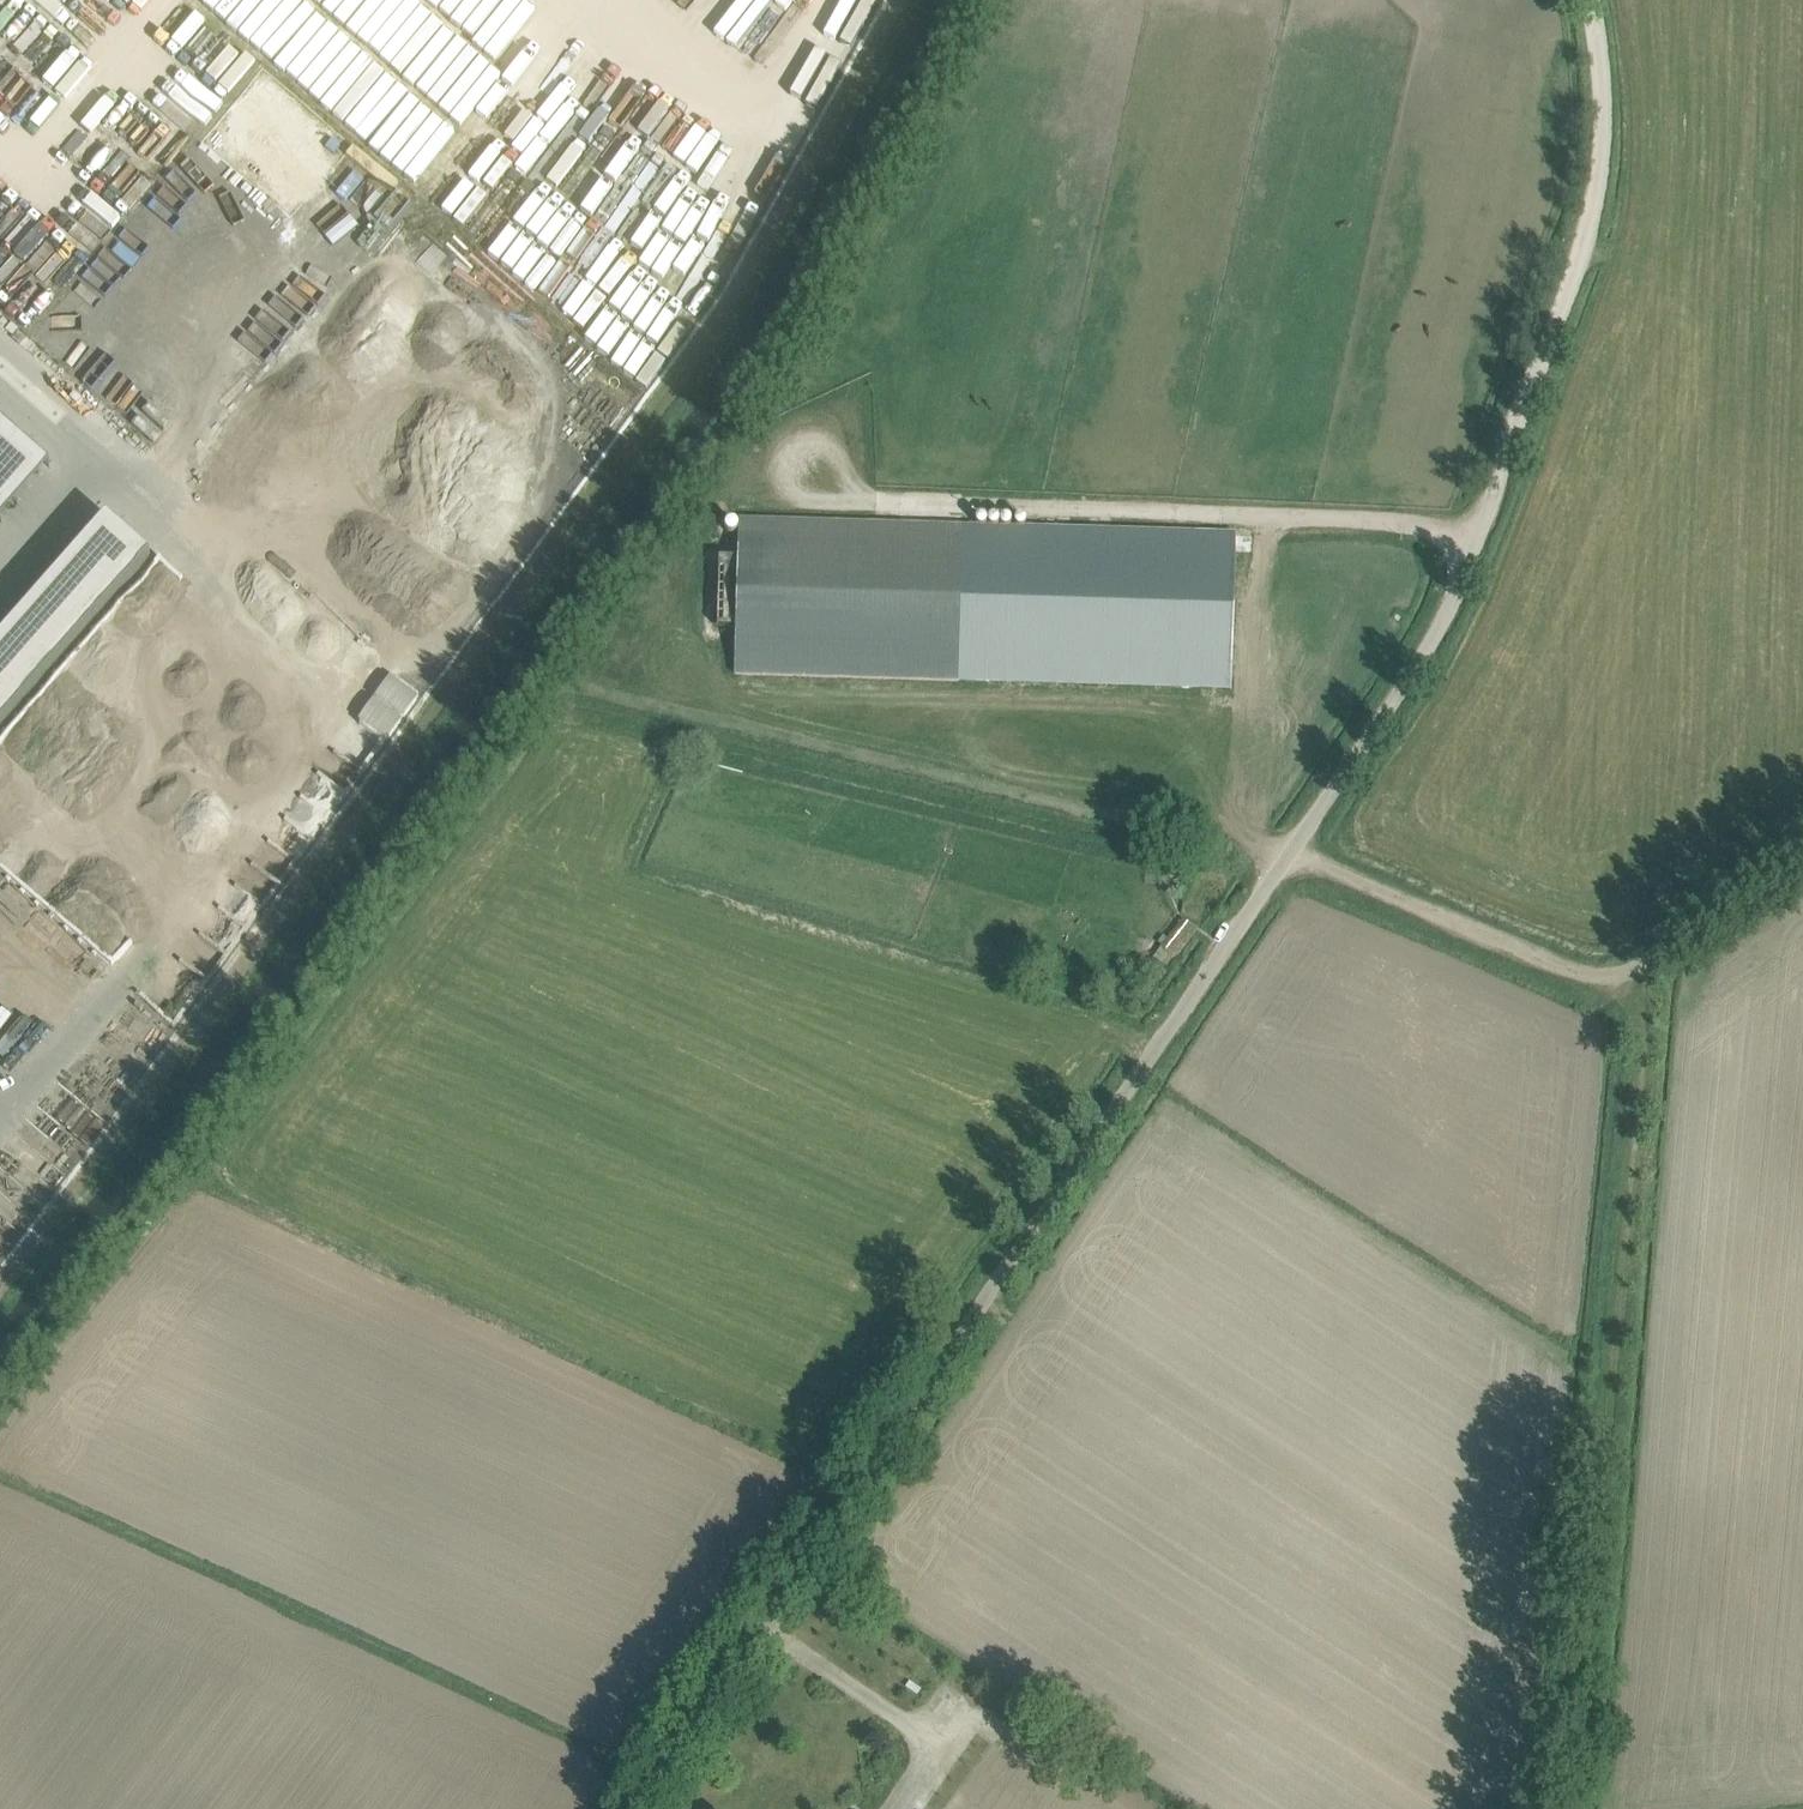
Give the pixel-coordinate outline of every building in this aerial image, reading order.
[(106,518),(0,638),(0,725),(149,556),(106,518)] [(1209,533),(964,526),(739,519),(738,558),(719,558),(717,627),(736,628),(734,674),(959,681),(960,672),(1205,679),(1209,533)]
